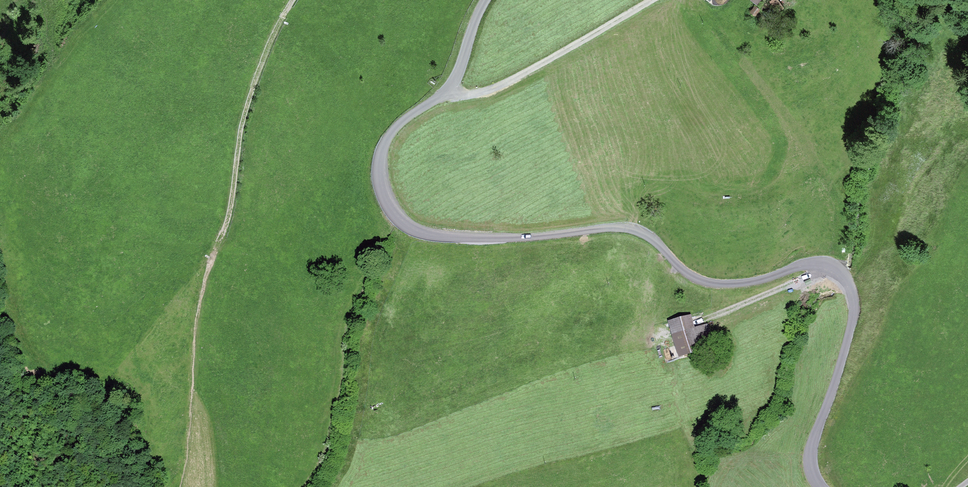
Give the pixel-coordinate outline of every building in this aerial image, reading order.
[(708,325),(695,329),(691,315),(668,321),(678,360),(714,350),(708,325)]
